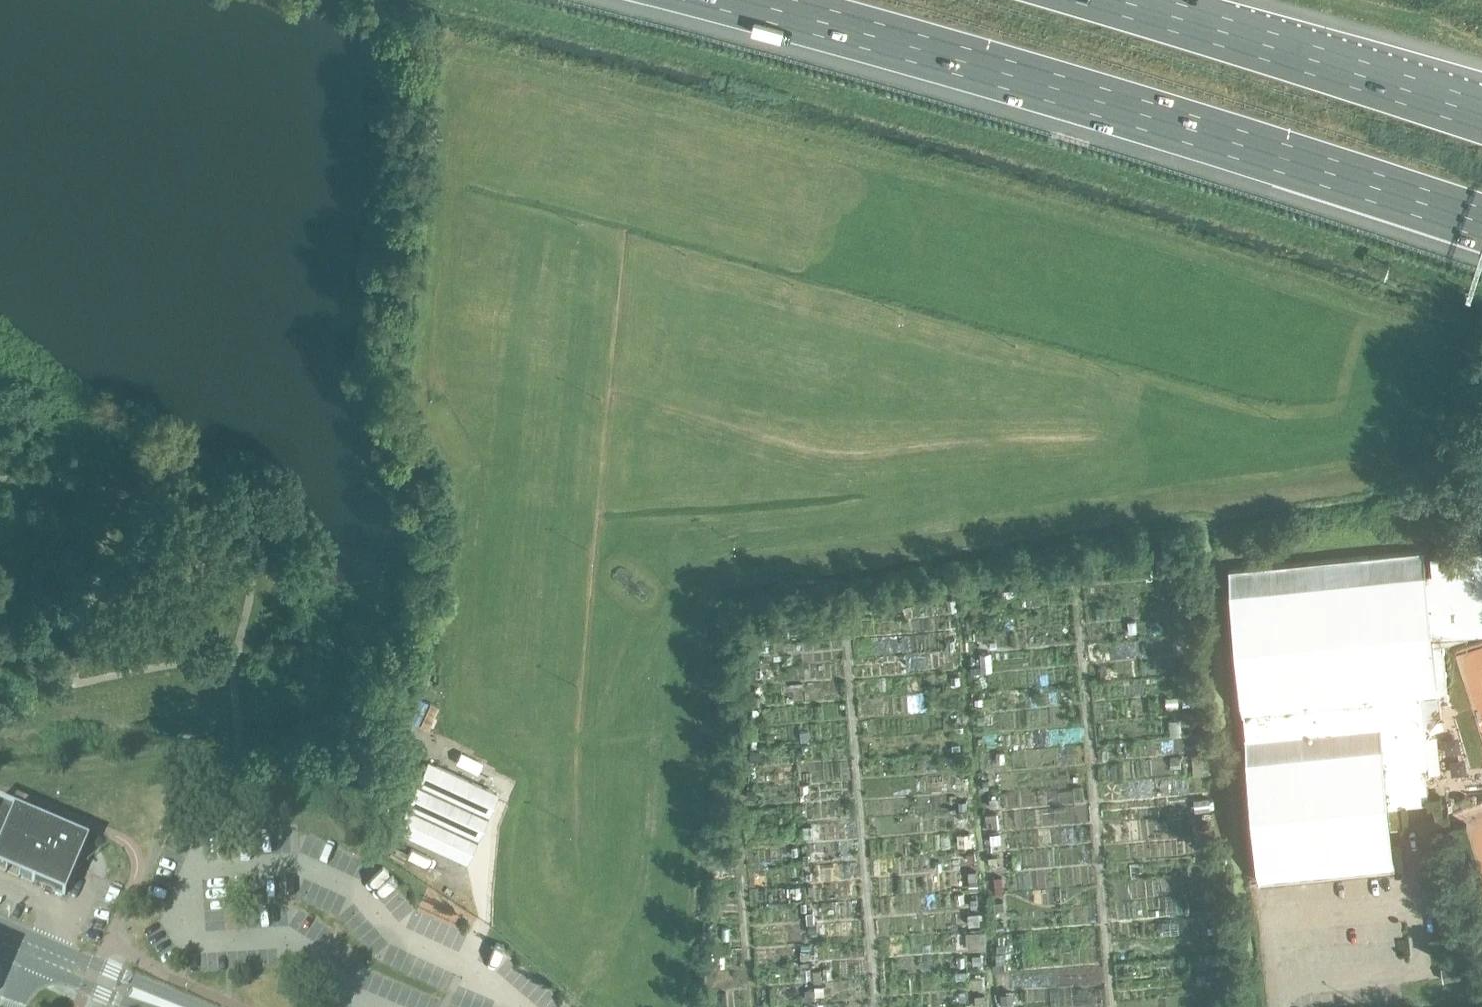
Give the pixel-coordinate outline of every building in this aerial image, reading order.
[(1430,551),(1430,556),(1425,557),(1424,550),(1229,569),(1259,882),(1394,868),(1390,827),(1404,825),(1402,805),(1428,802),(1422,735),(1429,731),(1421,729),(1420,722),(1436,720),(1441,714),(1440,703),(1449,703),(1443,644),(1470,634),(1469,630),(1481,628),(1481,546),(1430,551)] [(499,792),(428,759),(395,830),(466,863),(472,850),(460,845),(481,799),(493,804),(499,792)] [(0,803),(0,869),(41,886),(40,887),(51,892),(55,893),(65,897),(70,885),(77,870),(76,870),(88,841),(0,803)] [(1440,937),(1441,947),(1458,946),(1457,935),(1440,937)] [(1441,968),(1443,981),(1472,976),(1472,975),(1481,974),(1476,946),(1439,953),(1441,962),(1453,960),(1454,966),(1441,968)]
